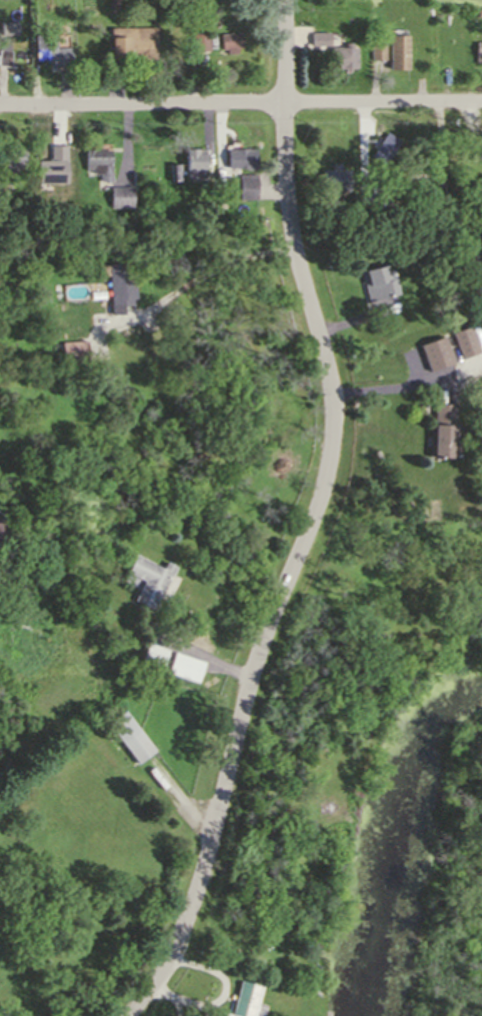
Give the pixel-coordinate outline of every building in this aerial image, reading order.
[(474,16),(474,8),(481,9),(481,16),(474,16)] [(21,36),(0,37),(0,21),(20,21),(21,36)] [(207,50),(191,51),(189,33),(206,31),(207,50)] [(330,44),(309,45),(309,31),(329,31),(330,44)] [(69,65),(40,64),(40,59),(34,58),(35,32),(52,33),(51,47),(69,47),(69,65)] [(110,32),(153,33),(154,61),(137,61),(137,59),(110,59),(110,32)] [(217,33),(244,32),(244,52),(223,52),(223,50),(218,50),(217,33)] [(407,68),(388,69),(388,34),(407,34),(407,68)] [(384,59),(370,59),(370,41),(384,41),(384,59)] [(8,66),(0,65),(0,42),(9,43),(8,66)] [(355,67),(330,68),(329,45),(354,44),(355,67)] [(369,155),(385,131),(400,140),(384,165),(369,155)] [(458,150),(458,138),(473,138),(472,150),(458,150)] [(35,143),(58,143),(58,149),(67,149),(67,164),(54,164),(54,160),(35,160),(35,143)] [(265,169),(225,168),(226,154),(222,154),(223,143),(239,143),(239,145),(265,146),(265,169)] [(4,161),(0,161),(0,147),(24,145),(25,170),(4,171),(4,161)] [(38,185),(68,185),(68,146),(51,146),(51,161),(39,161),(38,185)] [(204,147),(204,178),(182,178),(182,147),(204,147)] [(82,148),(113,149),(112,179),(97,179),(97,172),(81,172),(82,148)] [(168,181),(167,163),(179,162),(180,180),(168,181)] [(349,169),(349,189),(333,189),(333,198),(320,198),(320,169),(349,169)] [(255,200),(236,200),(236,172),(255,172),(255,200)] [(106,186),(131,186),(130,208),(106,207),(106,186)] [(39,193),(39,208),(27,208),(25,208),(25,193),(39,193)] [(324,213),(323,199),(337,198),(338,212),(324,213)] [(387,214),(388,205),(396,206),(395,215),(387,214)] [(108,305),(106,274),(96,275),(95,263),(128,261),(129,279),(133,279),(134,295),(130,295),(131,304),(108,305)] [(363,269),(383,264),(386,278),(392,277),(397,295),(365,303),(361,285),(366,283),(363,269)] [(458,358),(448,331),(466,324),(476,351),(458,358)] [(426,370),(416,343),(440,334),(450,361),(426,370)] [(59,341),(84,339),(85,360),(60,361),(59,341)] [(431,402),(453,403),(453,423),(461,423),(460,437),(454,437),(454,455),(431,455),(431,402)] [(10,531),(0,542),(0,521),(10,531)] [(152,609),(132,598),(142,580),(125,571),(134,553),(160,567),(164,559),(175,565),(152,609)] [(85,592),(78,598),(70,589),(77,583),(85,592)] [(161,665),(141,658),(147,642),(167,649),(161,665)] [(196,681),(166,671),(173,650),(203,660),(196,681)] [(153,750),(136,763),(105,722),(123,709),(153,750)] [(103,724),(112,736),(106,740),(98,728),(103,724)] [(35,778),(24,786),(19,778),(30,770),(35,778)] [(261,815),(268,816),(265,830),(258,829),(261,815)] [(258,985),(251,1015),(239,1015),(228,1013),(237,980),(258,985)]
